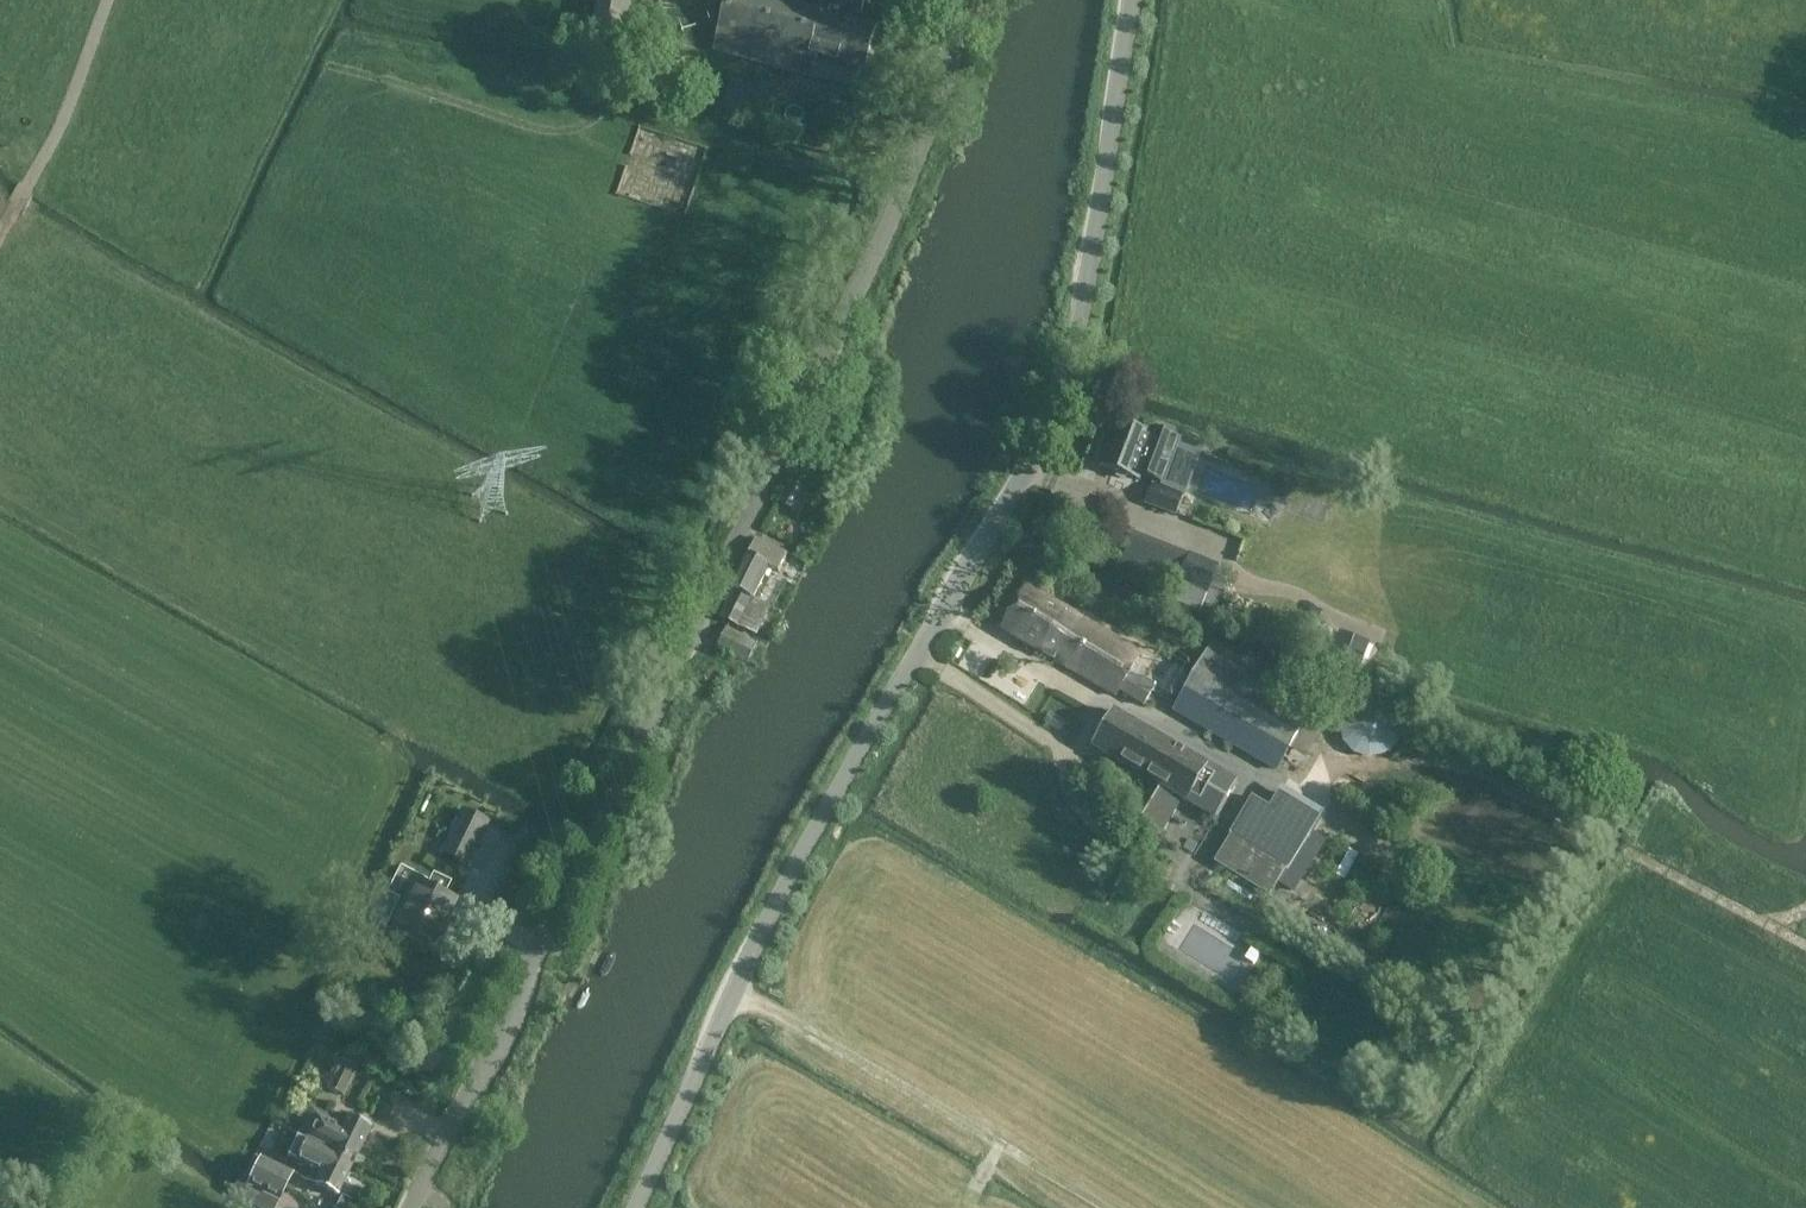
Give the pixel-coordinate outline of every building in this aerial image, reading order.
[(633,0),(600,0),(591,44),(623,50),(633,0)] [(779,0),(726,0),(713,50),(813,77),(818,57),(865,70),(877,26),(860,22),(779,0)] [(860,22),(866,0),(779,0),(860,22)] [(742,112),(751,86),(735,81),(726,106),(742,112)] [(1409,163),(1423,167),(1427,152),(1413,148),(1409,163)] [(1402,256),(1417,260),(1421,245),(1406,241),(1402,256)] [(1100,465),(1140,480),(1142,475),(1157,481),(1156,486),(1153,485),(1146,502),(1177,514),(1184,497),(1162,488),(1180,441),(1153,430),(1151,436),(1116,422),(1110,439),(1106,438),(1099,456),(1103,457),(1100,465)] [(792,509),(805,487),(794,481),(782,503),(792,509)] [(1127,556),(1179,571),(1186,547),(1134,532),(1127,556)] [(789,555),(761,541),(757,538),(732,587),(735,589),(721,616),(757,634),(771,607),(753,598),(769,567),(779,573),(789,555)] [(1206,597),(1218,571),(1190,560),(1179,587),(1206,597)] [(1004,629),(1118,695),(1120,691),(1144,706),(1155,687),(1142,679),(1146,671),(1135,665),(1142,654),(1028,588),(1004,629)] [(718,646),(749,662),(758,644),(728,629),(718,646)] [(1363,664),(1372,640),(1357,635),(1348,658),(1363,664)] [(1213,646),(1176,708),(1280,768),(1316,706),(1213,646)] [(1363,757),(1388,700),(1373,696),(1359,700),(1345,711),(1343,718),(1340,726),(1343,742),(1355,755),(1363,757)] [(1239,782),(1237,782),(1116,711),(1095,748),(1153,782),(1130,821),(1160,838),(1183,799),(1218,819),(1239,782)] [(1274,893),(1324,812),(1283,789),(1271,810),(1254,799),(1218,857),(1274,893)] [(466,866),(487,823),(459,808),(438,851),(466,866)] [(430,953),(434,945),(455,902),(417,882),(392,935),(430,953)] [(344,1097),(358,1069),(340,1060),(327,1088),(344,1097)] [(306,1140),(354,1164),(372,1128),(347,1117),(344,1124),(312,1109),(298,1136),(306,1140)] [(354,1164),(306,1140),(296,1162),(307,1168),(302,1179),(315,1185),(314,1186),(338,1197),(354,1164)] [(279,1202),(293,1174),(261,1159),(247,1187),(279,1202)]
